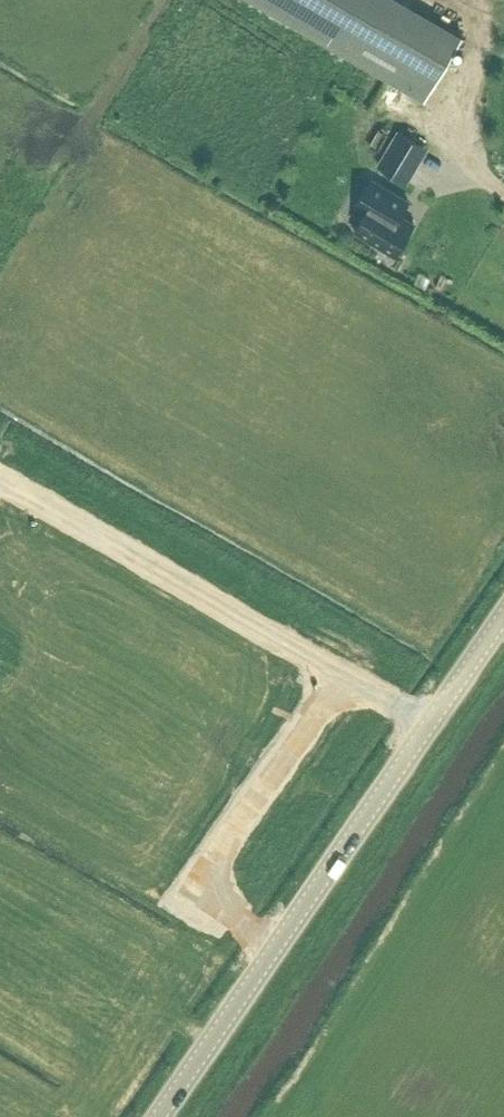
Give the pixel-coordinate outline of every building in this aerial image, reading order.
[(427,96),(456,45),(379,0),(261,0),(427,96)] [(408,178),(428,142),(398,126),(378,162),(408,178)] [(399,213),(409,200),(371,177),(356,203),(366,209),(355,228),(396,253),(414,222),(399,213)]
